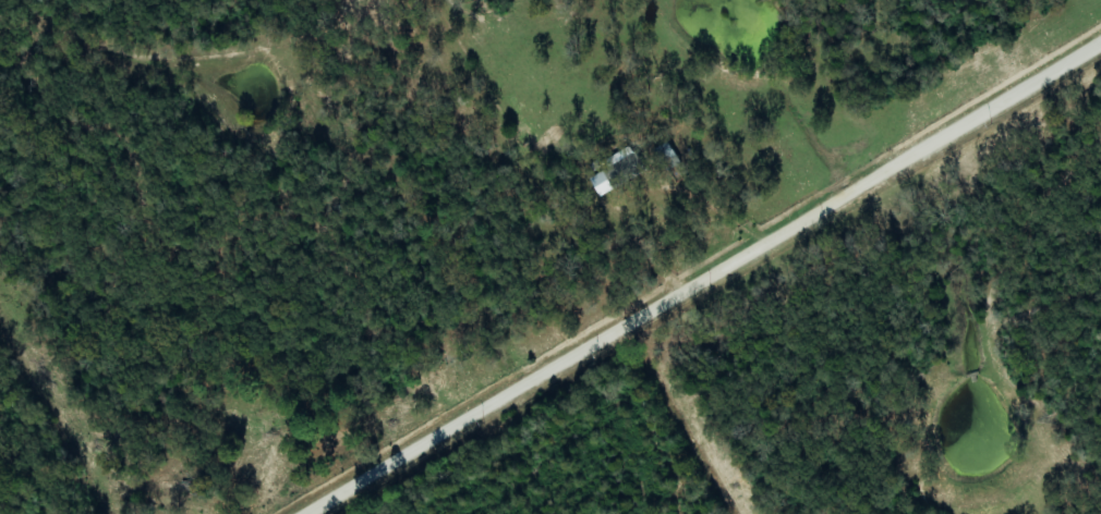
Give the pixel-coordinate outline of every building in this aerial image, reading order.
[(608,161),(612,168),(592,179),(603,197),(649,170),(634,145),(608,161)]
